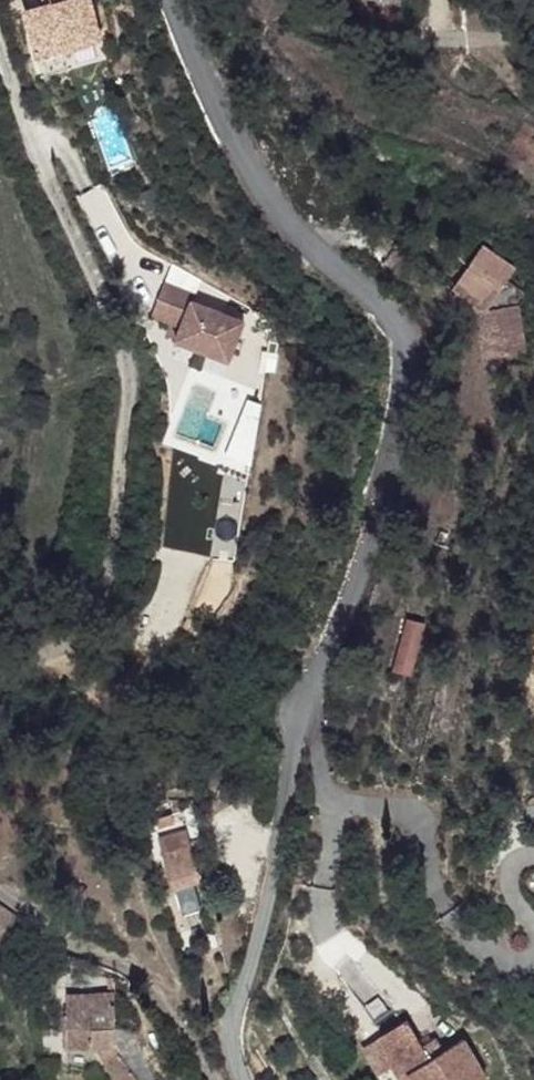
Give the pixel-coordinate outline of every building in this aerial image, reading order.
[(467,295),(485,315),(496,323),(494,371),(526,372),(528,327),(533,322),(533,320),(533,309),(533,308),(527,301),(522,297),(532,286),(502,258),(467,295)] [(242,334),(188,315),(170,360),(224,379),(242,334)] [(496,323),(485,315),(484,371),(494,371),(496,323)] [(412,675),(424,621),(402,616),(389,670),(412,675)] [(169,819),(152,822),(154,830),(172,828),(169,819)] [(175,843),(159,848),(162,854),(177,848),(175,843)] [(177,848),(162,854),(172,889),(196,881),(184,846),(177,848)] [(0,944),(17,912),(0,903),(0,943),(0,944)] [(115,976),(94,974),(92,991),(114,992),(115,976)] [(92,991),(67,989),(66,1008),(91,1010),(92,991)] [(66,1008),(66,1041),(98,1046),(115,1079),(138,1079),(137,1078),(110,1045),(120,1044),(120,1028),(113,1028),(113,1023),(114,992),(92,991),(91,1010),(66,1008)] [(378,1031),(394,1058),(408,1079),(471,1079),(489,1069),(466,1032),(445,1043),(436,1031),(424,1039),(407,1012),(378,1031)] [(113,1023),(113,1028),(120,1028),(120,1044),(110,1045),(137,1078),(138,1079),(153,1079),(137,1052),(134,1038),(129,1030),(128,1024),(113,1023)] [(394,1058),(378,1031),(365,1038),(381,1066),(394,1058)]
